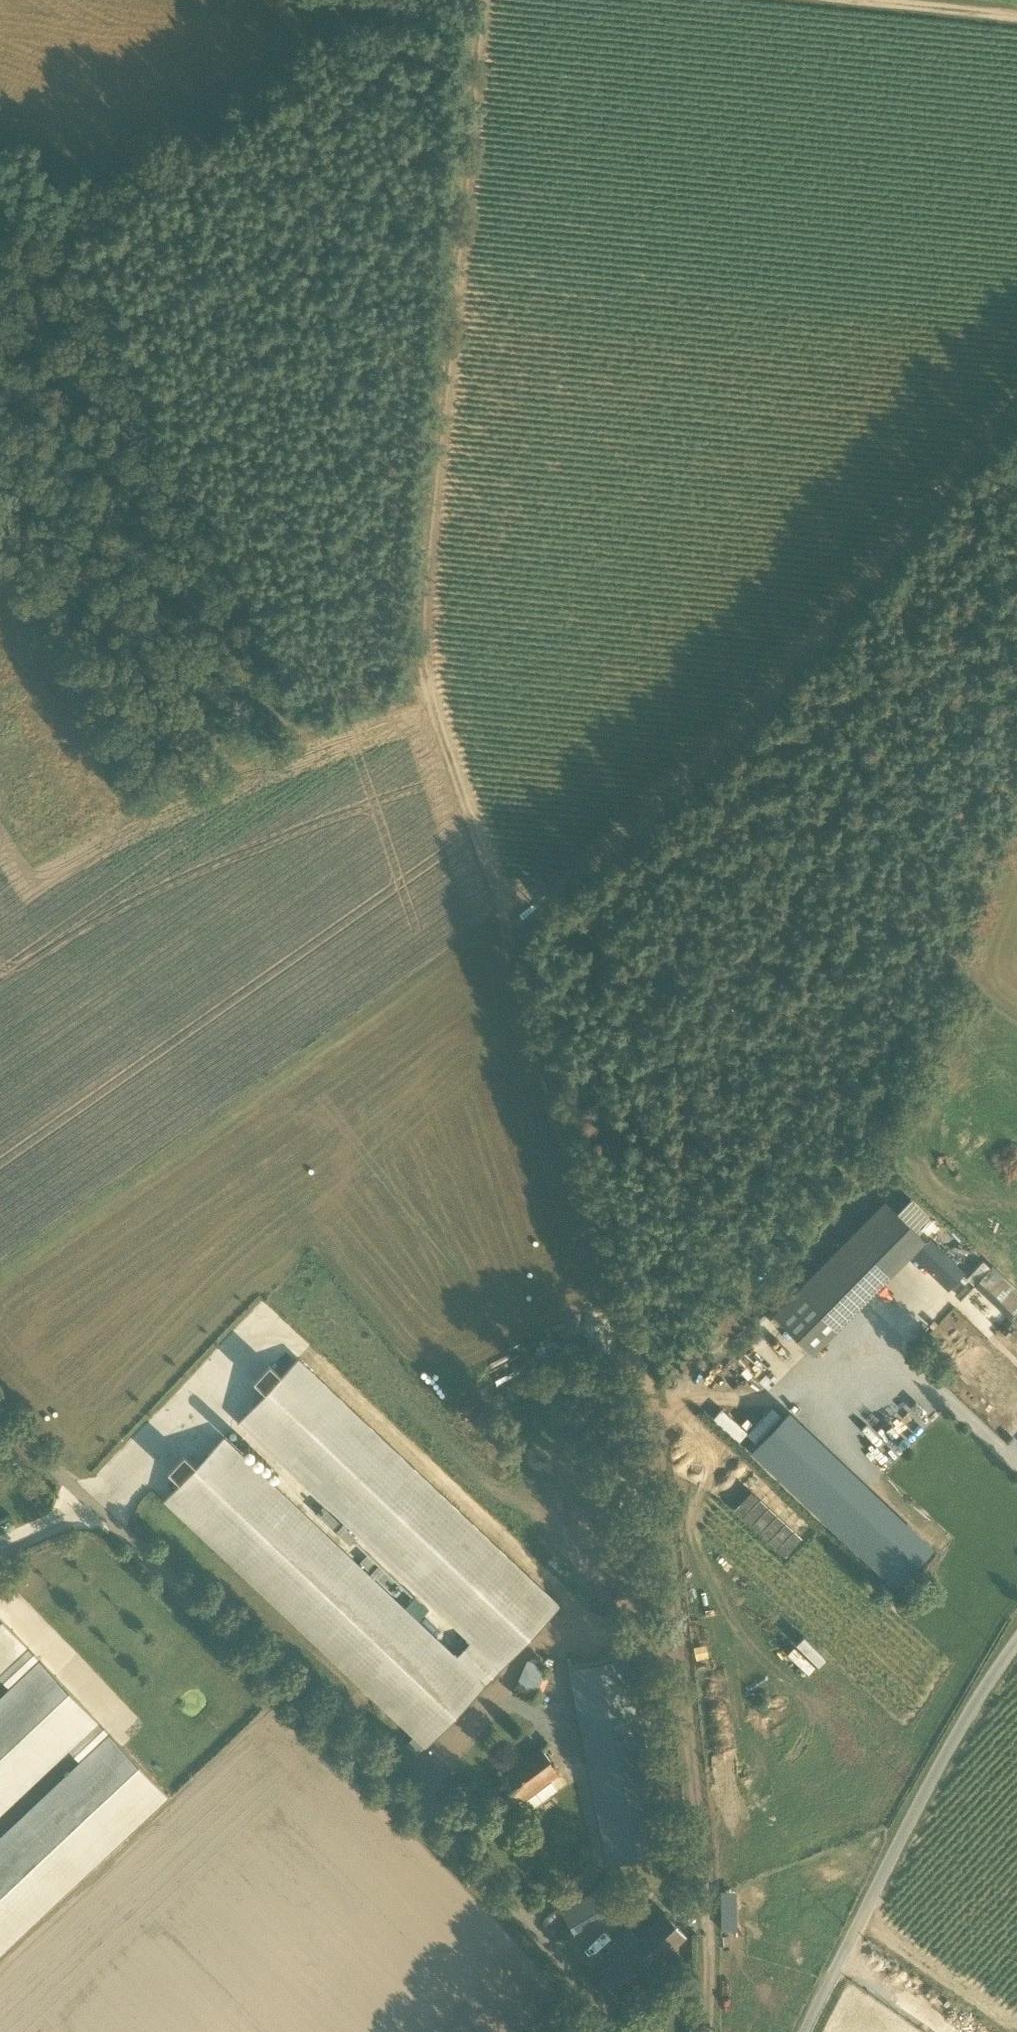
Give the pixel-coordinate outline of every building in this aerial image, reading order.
[(812,1354),(924,1241),(884,1202),(771,1315),(812,1354)] [(965,1272),(929,1238),(910,1256),(947,1291),(965,1272)] [(1016,1308),(1016,1291),(986,1261),(990,1266),(972,1285),(1007,1319),(1016,1308)] [(558,1606),(296,1362),(236,1426),(470,1644),(456,1658),(222,1441),(162,1505),(424,1749),(558,1606)] [(746,1426),(755,1433),(775,1406),(766,1399),(746,1426)] [(773,1432),(792,1410),(783,1402),(764,1424),(773,1432)] [(931,1554),(792,1422),(763,1452),(758,1457),(897,1589),(901,1585),(931,1554)] [(67,1751),(97,1722),(0,1619),(0,1681),(7,1688),(7,1689),(0,1695),(0,1814),(67,1751)] [(512,1693),(539,1705),(540,1704),(544,1695),(541,1693),(550,1671),(527,1659),(512,1693)] [(624,1660),(570,1672),(604,1861),(605,1862),(661,1852),(662,1851),(624,1660)] [(97,1722),(67,1751),(77,1761),(77,1763),(0,1835),(0,1953),(167,1796),(97,1722)] [(540,1750),(500,1779),(526,1814),(566,1784),(540,1750)] [(560,1912),(573,1935),(614,1911),(614,1909),(624,1903),(612,1884),(602,1890),(601,1889),(560,1912)] [(736,1894),(724,1894),(724,1933),(736,1934),(736,1894)] [(619,2000),(685,1937),(664,1914),(637,1939),(627,1928),(612,1942),(623,1953),(597,1977),(619,2000)]
